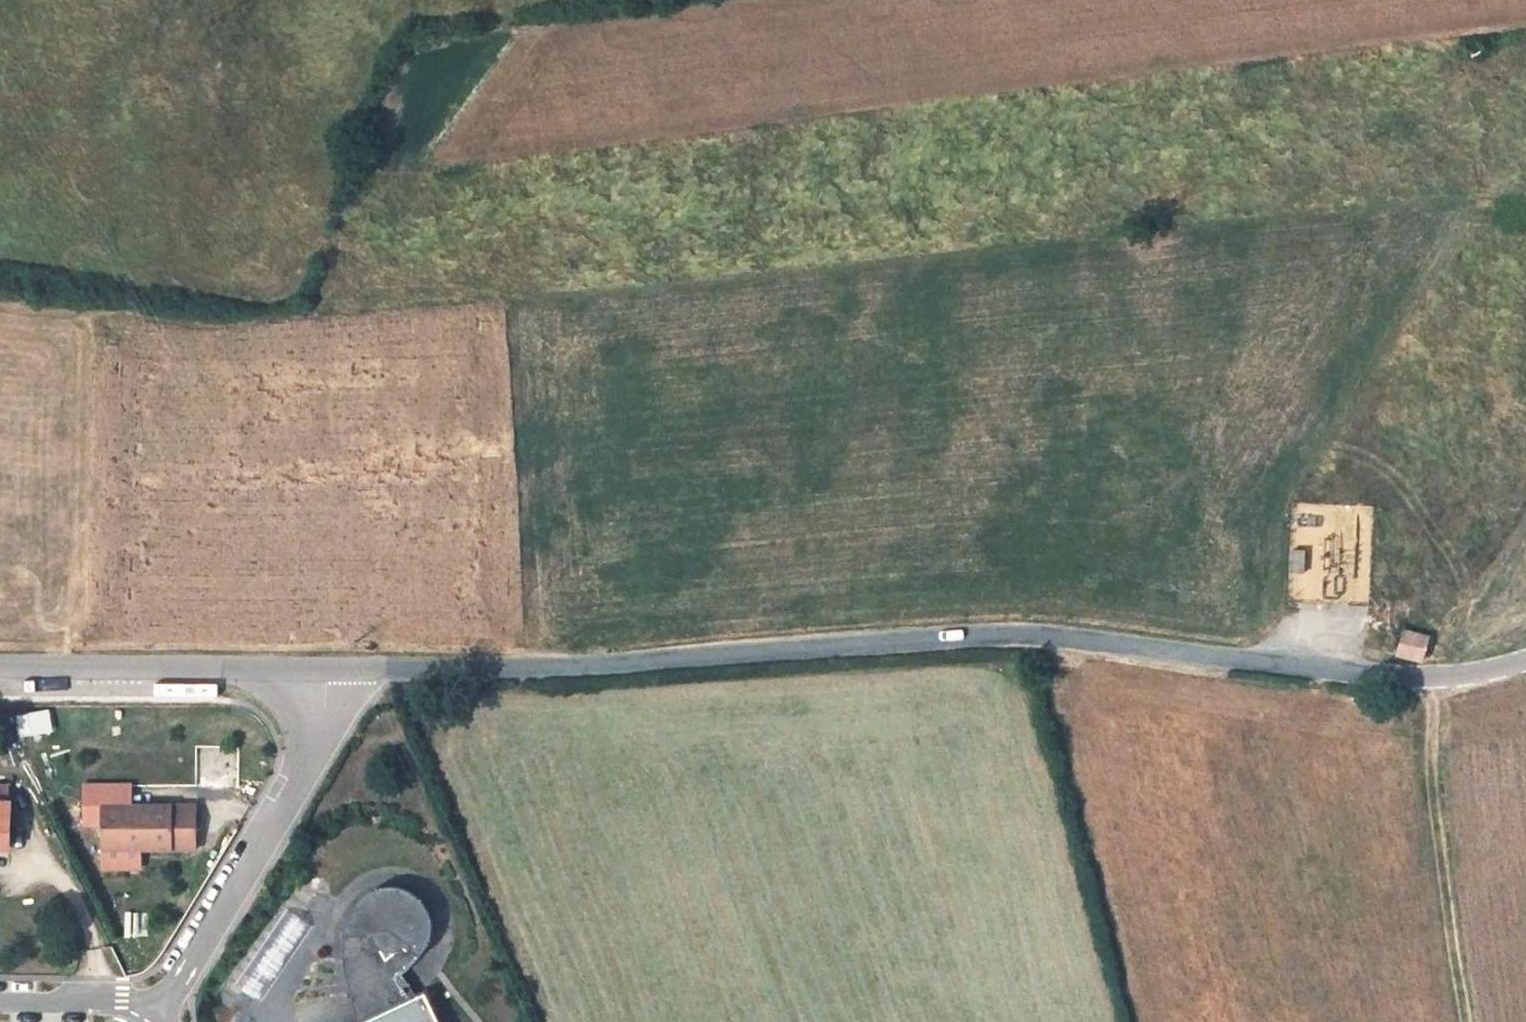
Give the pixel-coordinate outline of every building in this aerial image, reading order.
[(1428,637),(1403,630),(1396,655),(1421,662),(1428,637)] [(101,807),(131,807),(130,784),(83,785),(84,826),(102,826),(101,807)] [(131,807),(101,807),(102,826),(103,852),(195,849),(195,805),(131,807)] [(138,851),(103,852),(103,869),(139,868),(138,851)] [(322,1021),(463,1021),(437,969),(417,976),(407,958),(418,949),(425,940),(431,935),(436,927),(439,920),(441,913),(442,906),(443,898),(441,889),(438,883),(435,876),(428,868),(420,861),(413,857),(408,853),(403,852),(397,851),(392,851),(386,851),(381,852),(375,853),(370,856),(365,861),(360,864),(355,871),(349,879),(345,887),(342,898),(340,909),(341,921),(342,932),(345,942),(348,953),(354,966),(360,965),(375,998),(322,1021)]
